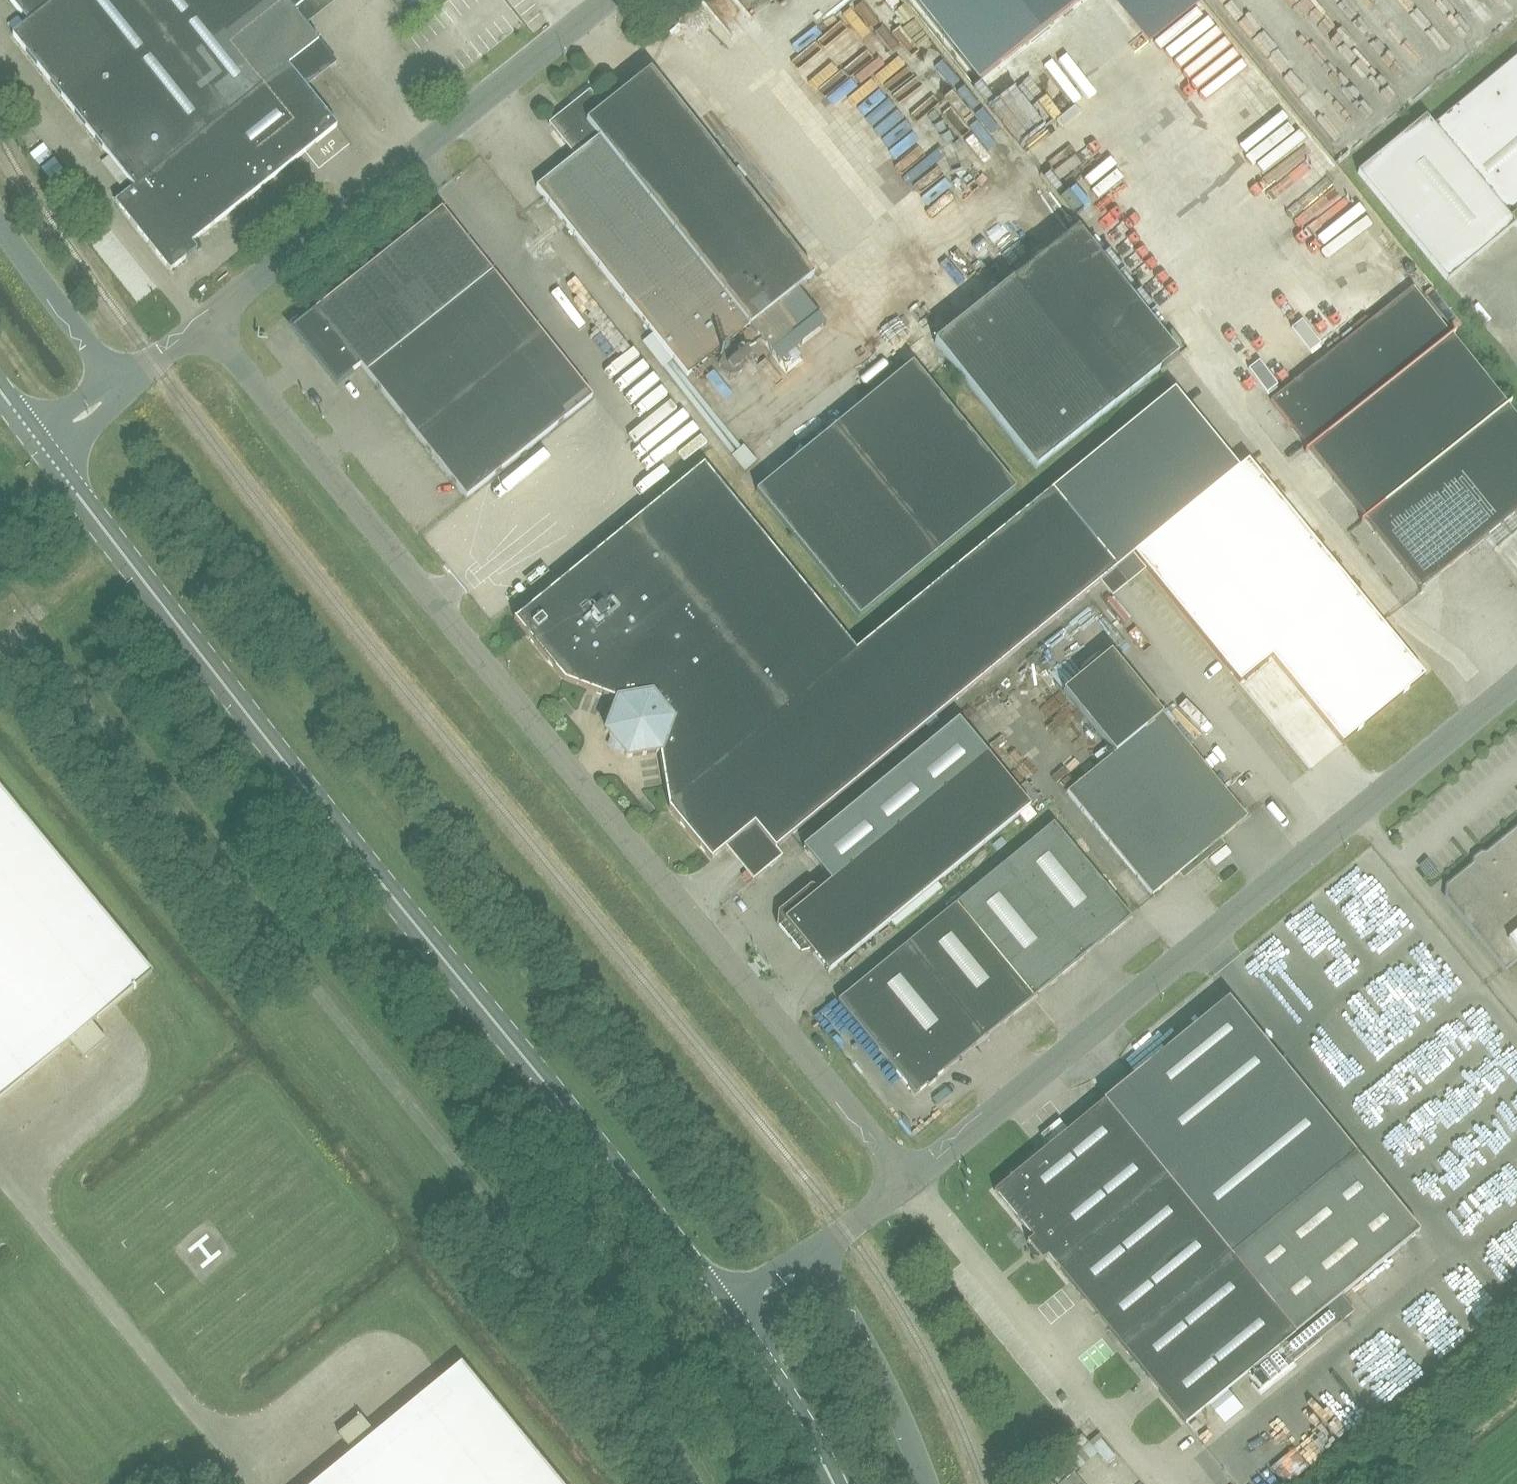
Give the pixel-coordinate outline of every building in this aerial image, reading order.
[(170,271),(198,249),(192,242),(337,126),(288,65),(319,41),(295,11),(309,0),(10,0),(28,22),(12,34),(134,187),(115,202),(170,271)] [(431,3),(429,0),(416,0),(409,6),(416,15),(431,3)] [(979,82),(1082,0),(914,0),(979,82)] [(1221,32),(1172,65),(1182,80),(1231,47),(1221,32)] [(1516,228),(1516,56),(1433,126),(1425,117),(1358,173),(1446,280),(1514,224),(1516,228)] [(651,71),(650,71),(620,95),(609,104),(604,108),(590,90),(572,104),(579,112),(555,131),(567,147),(575,157),(536,187),(651,331),(672,358),(687,377),(750,327),(796,290),(814,276),(651,71)] [(1391,72),(1380,81),(1393,98),(1404,89),(1391,72)] [(1076,230),(1014,280),(934,343),(1035,470),(1177,357),(1127,294),(1191,245),(1141,181),(1076,230)] [(360,365),(466,498),(593,397),(493,272),(442,209),(300,322),(298,336),(330,376),(344,378),(360,365)] [(1413,288),(1271,401),(1420,589),(1516,513),(1516,419),(1413,288)] [(860,616),(1014,487),(912,363),(757,491),(860,616)] [(754,823),(775,849),(1116,569),(1134,555),(1239,684),(1271,658),(1342,744),(1424,677),(1248,461),(1238,469),(1175,390),(1052,490),(856,650),(704,465),(515,619),(565,680),(618,700),(606,731),(611,738),(609,745),(614,752),(622,751),(628,757),(660,752),(669,808),(711,859),(754,823)] [(1203,861),(1206,858),(1220,847),(1216,843),(1247,817),(1111,652),(1063,691),(1115,753),(1203,861)] [(810,951),(828,972),(890,921),(895,927),(942,889),(936,883),(1019,814),(1028,806),(1029,805),(986,753),(959,719),(803,848),(825,874),(831,881),(822,889),(821,890),(819,888),(811,885),(778,912),(777,926),(800,954),(810,951)] [(1203,861),(1115,753),(1067,792),(1152,895),(1182,870),(1186,875),(1203,861)] [(56,1052),(70,1041),(84,1058),(106,1039),(92,1022),(153,973),(0,788),(0,1098),(56,1052)] [(1054,823),(956,903),(838,1001),(915,1095),(927,1085),(928,1087),(938,1079),(936,1077),(1131,917),(1054,823)] [(1486,853),(1486,859),(1479,864),(1473,864),(1447,885),(1446,898),(1505,970),(1516,960),(1516,828),(1486,853)] [(1419,1232),(1355,1153),(1229,998),(1089,1113),(1011,1177),(1010,1176),(1009,1177),(1009,1178),(994,1191),(1149,1379),(1185,1424),(1280,1346),(1292,1362),(1354,1311),(1341,1296),(1419,1232)] [(461,1363),(442,1378),(403,1410),(375,1434),(361,1417),(339,1435),(352,1452),(314,1483),(560,1483),(461,1363)] [(1066,1440),(1077,1430),(1070,1423),(1059,1432),(1066,1440)] [(1090,1443),(1082,1435),(1044,1467),(1058,1483),(1083,1483),(1073,1473),(1098,1452),(1109,1465),(1119,1457),(1100,1435),(1090,1443)]
